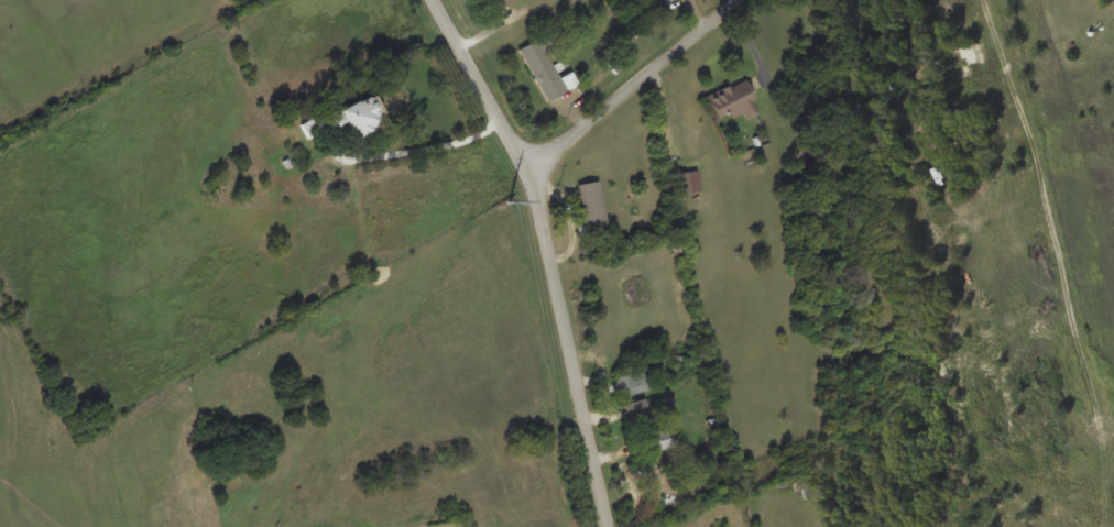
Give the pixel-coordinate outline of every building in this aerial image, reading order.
[(547,98),(567,88),(539,36),(520,46),(547,98)] [(949,69),(985,62),(981,41),(946,47),(949,69)] [(745,117),(758,112),(745,78),(707,94),(717,120),(742,110),(745,117)] [(326,110),(301,121),(308,140),(343,123),(351,139),(384,123),(370,92),(327,112),(326,110)] [(672,172),(673,193),(688,193),(688,172),(672,172)] [(608,222),(598,178),(578,183),(587,227),(608,222)] [(648,389),(644,371),(618,376),(621,395),(648,389)] [(651,417),(645,396),(622,402),(627,422),(651,417)] [(670,428),(642,431),(644,450),(673,447),(670,428)] [(638,464),(643,484),(666,480),(663,460),(638,464)] [(649,495),(653,507),(668,502),(664,491),(649,495)]
